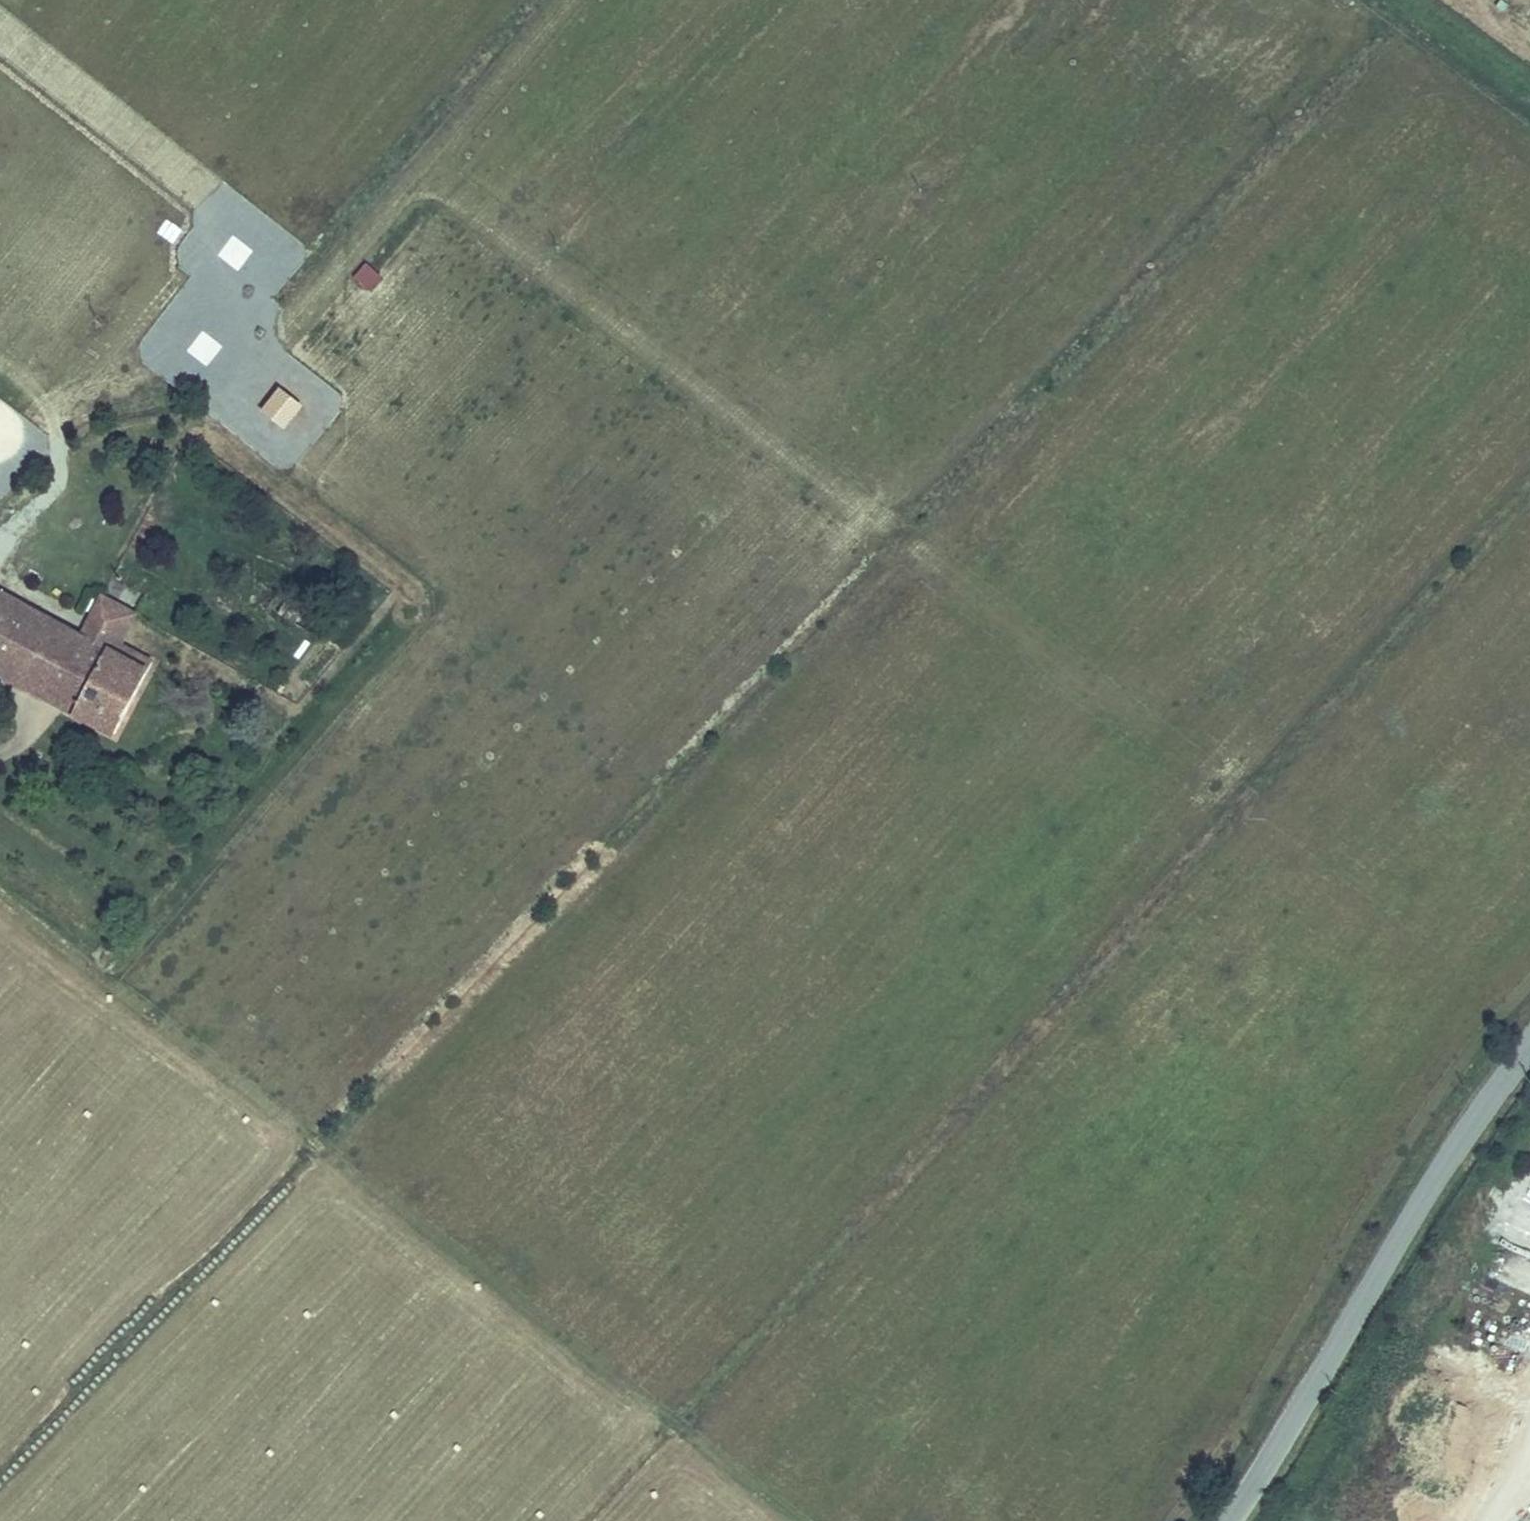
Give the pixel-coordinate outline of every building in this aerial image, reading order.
[(0,597),(0,672),(4,665),(24,677),(18,688),(113,739),(153,666),(134,656),(128,667),(106,655),(116,639),(105,633),(117,610),(100,601),(79,640),(0,597)] [(137,621),(117,610),(105,633),(116,639),(106,655),(128,667),(134,656),(122,649),(137,621)] [(0,672),(0,678),(18,688),(24,677),(4,665),(0,672)]
